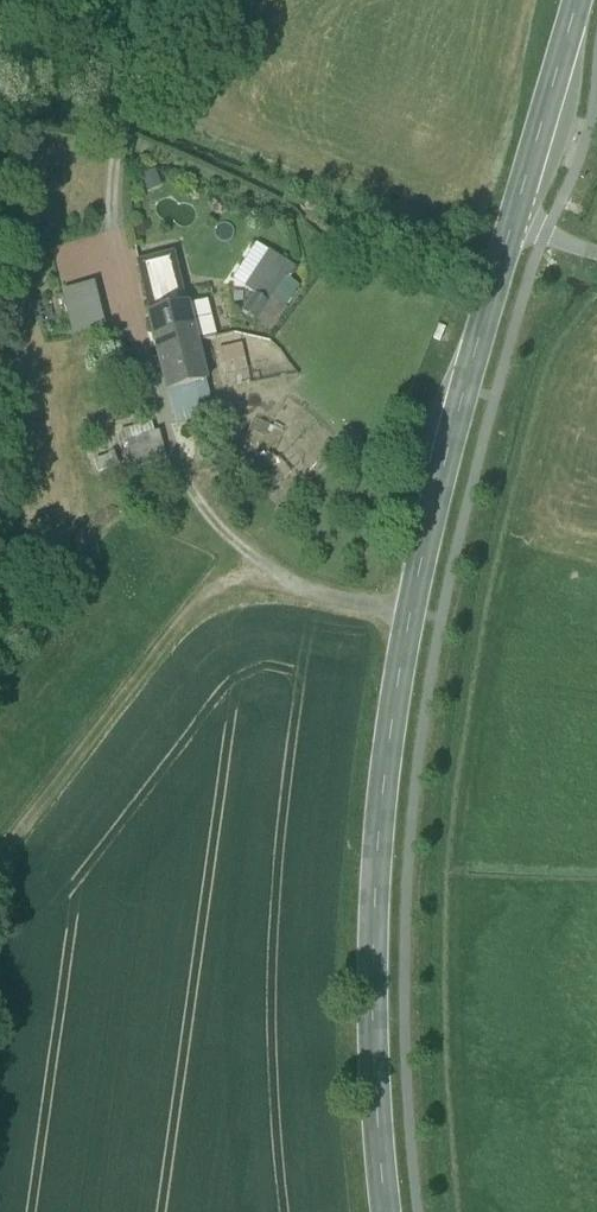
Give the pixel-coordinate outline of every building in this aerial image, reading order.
[(248,288),(271,254),(259,245),(235,279),(248,288)] [(274,299),(287,281),(294,270),(271,254),(248,288),(257,295),(270,304),(274,299)] [(151,316),(186,307),(173,256),(138,264),(151,316)] [(274,299),(270,304),(257,323),(269,332),(286,307),(299,289),(287,281),(274,299)] [(93,286),(64,293),(74,335),(103,327),(93,286)] [(257,295),(244,314),(257,323),(270,304),(257,295)] [(187,307),(197,345),(216,340),(214,334),(206,302),(187,307)] [(197,345),(187,307),(186,307),(151,316),(150,316),(159,354),(197,345)] [(231,329),(214,334),(216,340),(233,336),(231,329)] [(197,345),(159,354),(169,393),(193,387),(205,384),(206,383),(197,345)] [(219,352),(222,365),(244,359),(241,347),(219,352)] [(205,384),(193,387),(197,402),(209,399),(205,384)] [(193,387),(169,393),(174,411),(197,405),(197,402),(193,387)] [(197,405),(174,411),(178,425),(201,420),(197,405)] [(157,435),(139,440),(146,466),(164,462),(157,435)]
